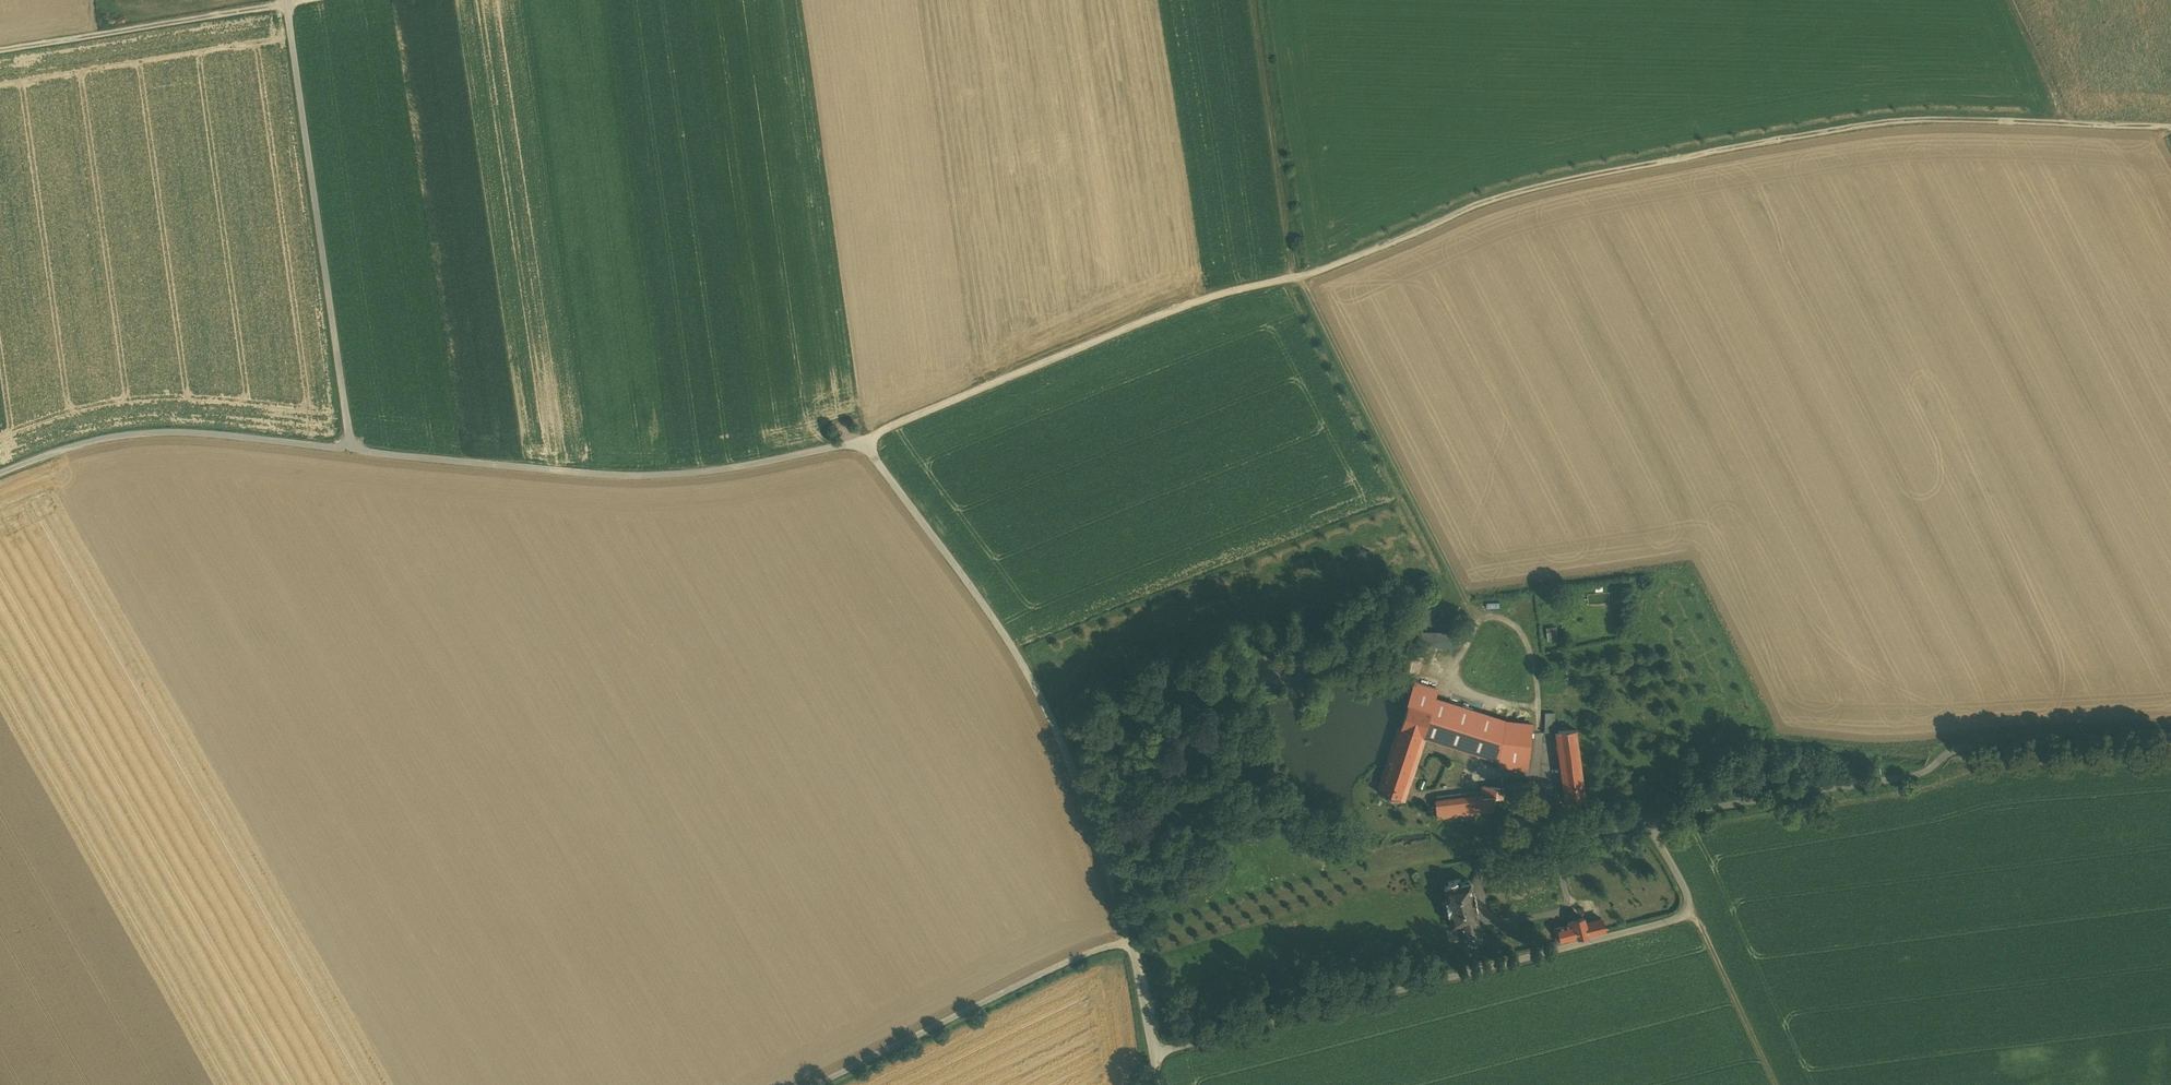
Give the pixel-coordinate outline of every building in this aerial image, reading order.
[(1610,602),(1609,591),(1588,592),(1588,603),(1610,602)] [(1558,626),(1548,626),(1549,639),(1559,639),(1558,626)] [(1459,632),(1422,632),(1422,644),(1458,644),(1459,632)] [(1435,693),(1414,687),(1409,703),(1430,710),(1434,698),(1435,693)] [(1504,721),(1434,698),(1430,710),(1422,734),(1499,759),(1528,762),(1531,731),(1502,732),(1504,721)] [(1409,703),(1379,793),(1401,799),(1422,735),(1422,734),(1430,710),(1409,703)] [(1554,712),(1545,712),(1544,731),(1553,731),(1554,712)] [(1532,724),(1504,721),(1502,732),(1531,731),(1532,724)] [(1576,730),(1558,730),(1567,801),(1586,799),(1576,730)] [(1436,803),(1437,816),(1495,811),(1494,799),(1501,799),(1502,788),(1480,786),(1481,799),(1436,803)] [(1465,880),(1463,882),(1461,883),(1460,879),(1448,881),(1449,885),(1444,886),(1445,889),(1444,889),(1446,897),(1447,897),(1447,898),(1442,899),(1445,914),(1450,913),(1450,914),(1449,914),(1451,922),(1452,922),(1452,924),(1460,922),(1465,942),(1482,938),(1476,907),(1477,906),(1474,892),(1472,892),(1471,887),(1473,885),(1472,882),(1468,879),(1465,880)] [(1583,918),(1570,921),(1571,924),(1554,928),(1557,942),(1604,930),(1602,919),(1585,923),(1583,918)]
